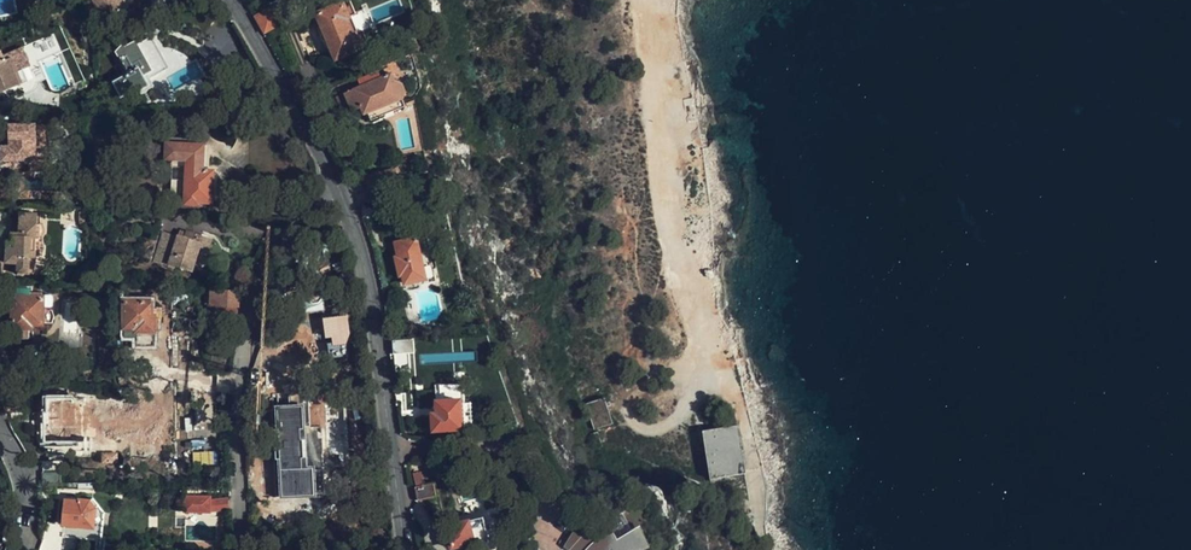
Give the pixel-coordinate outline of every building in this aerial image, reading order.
[(94,13),(108,10),(106,0),(90,0),(94,13)] [(310,15),(315,13),(330,7),(327,0),(326,0),(307,8),(310,15)] [(333,60),(361,48),(354,32),(351,34),(345,19),(348,18),(342,2),(330,7),(315,13),(320,27),(317,29),(325,46),(328,45),(333,60)] [(254,18),(263,34),(283,23),(274,7),(254,18)] [(131,43),(124,52),(137,73),(123,81),(133,96),(141,91),(143,94),(149,90),(151,92),(165,83),(160,75),(178,64),(159,35),(146,43),(144,39),(133,46),(131,43)] [(2,91),(6,102),(30,92),(36,89),(37,86),(34,78),(45,73),(52,90),(54,92),(59,92),(74,86),(56,44),(45,48),(49,58),(34,64),(26,46),(0,56),(0,92),(2,91)] [(397,74),(392,62),(366,73),(370,81),(334,96),(339,106),(348,102),(352,111),(360,107),(364,115),(370,112),(401,99),(404,93),(400,84),(392,81),(391,78),(397,74)] [(290,84),(299,100),(308,95),(298,79),(290,84)] [(403,106),(401,99),(370,112),(373,119),(403,106)] [(311,104),(305,108),(318,129),(325,125),(315,107),(311,104)] [(48,160),(50,159),(48,113),(47,113),(47,123),(8,125),(9,146),(1,147),(1,162),(48,160)] [(213,203),(214,184),(214,171),(209,171),(209,165),(203,165),(204,145),(166,144),(165,165),(184,165),(184,174),(170,174),(170,191),(183,192),(183,204),(199,204),(199,202),(213,203)] [(84,199),(83,177),(71,177),(72,196),(78,196),(78,200),(84,199)] [(223,203),(224,184),(214,184),(213,203),(223,203)] [(392,194),(390,184),(365,191),(367,201),(392,194)] [(95,208),(112,209),(113,194),(96,193),(95,208)] [(11,243),(7,242),(6,262),(17,262),(17,273),(34,274),(37,215),(21,215),(20,235),(11,234),(11,243)] [(196,263),(205,236),(185,230),(185,231),(182,238),(177,236),(162,231),(152,262),(173,269),(174,267),(193,273),(196,263)] [(196,263),(204,266),(212,239),(205,236),(196,263)] [(401,276),(403,284),(427,279),(427,283),(437,281),(428,236),(394,243),(397,255),(393,256),(397,277),(401,276)] [(110,285),(112,316),(116,315),(115,294),(119,294),(119,286),(110,285)] [(298,301),(294,304),(303,324),(328,313),(332,299),(325,297),(322,306),(318,305),(322,297),(322,294),(320,291),(315,289),(305,292),(302,290),(298,291),(298,301)] [(14,290),(13,292),(13,301),(17,301),(17,315),(14,315),(14,331),(17,331),(16,342),(32,342),(32,332),(33,332),(33,327),(45,328),(45,308),(51,308),(51,296),(33,296),(33,290),(14,290)] [(225,327),(236,327),(237,292),(213,291),(213,307),(215,308),(214,318),(213,318),(213,332),(225,333),(225,327)] [(135,333),(135,342),(152,342),(152,330),(156,330),(156,315),(153,315),(150,315),(150,311),(150,300),(123,300),(123,333),(135,333)] [(325,316),(328,357),(351,355),(347,314),(325,316)] [(413,351),(412,338),(390,340),(391,353),(413,351)] [(133,371),(118,372),(118,380),(133,380),(133,371)] [(85,442),(85,429),(80,429),(80,421),(74,421),(74,398),(68,398),(68,391),(58,391),(58,398),(47,398),(47,412),(44,412),(44,422),(40,422),(40,442),(85,442)] [(85,421),(85,398),(74,398),(74,421),(80,421),(85,421)] [(604,398),(586,405),(594,430),(613,423),(604,398)] [(432,431),(460,430),(459,399),(435,400),(436,411),(431,412),(432,431)] [(309,466),(305,404),(275,406),(281,497),(317,495),(315,465),(309,466)] [(702,430),(712,488),(721,486),(720,477),(746,473),(738,425),(702,430)] [(598,433),(591,435),(595,449),(602,446),(598,433)] [(116,452),(102,452),(102,462),(116,461),(116,452)] [(433,484),(414,487),(416,498),(434,495),(433,484)] [(736,505),(723,493),(716,500),(729,512),(736,505)] [(226,497),(208,500),(210,511),(228,509),(226,497)] [(97,508),(95,506),(90,499),(87,502),(79,500),(78,502),(67,501),(65,523),(93,526),(94,511),(97,508)] [(618,504),(622,512),(627,510),(625,501),(618,504)] [(622,512),(618,515),(628,532),(633,529),(622,512)] [(445,527),(448,545),(485,538),(481,515),(450,521),(451,526),(445,527)] [(645,549),(634,529),(628,532),(618,515),(592,534),(588,528),(569,549),(643,549),(645,549)] [(212,519),(204,517),(202,525),(210,527),(212,519)] [(639,526),(634,529),(645,549),(650,547),(639,526)] [(494,548),(505,547),(504,540),(493,541),(494,548)]
